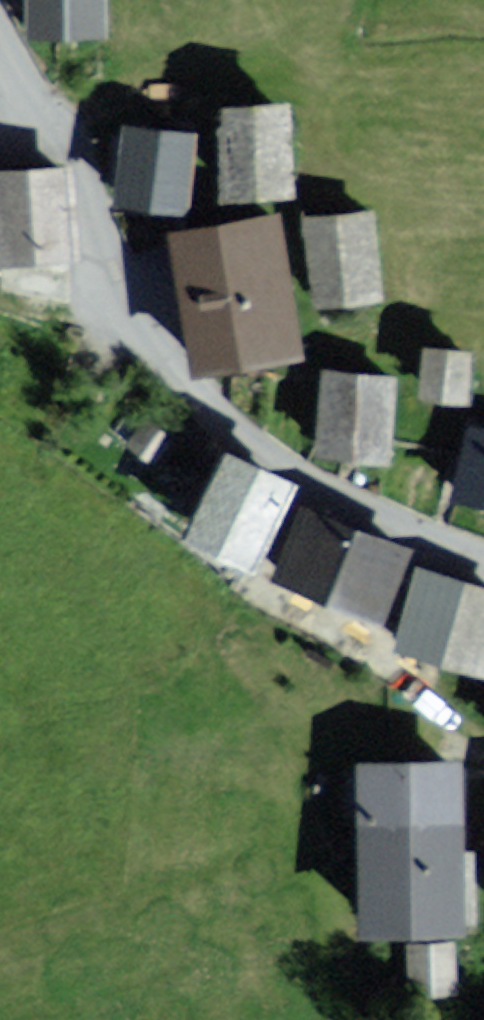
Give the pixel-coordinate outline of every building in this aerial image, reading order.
[(27,32),(102,32),(102,0),(27,0),(27,32)] [(216,114),(218,192),(283,190),(281,112),(216,114)] [(188,218),(199,136),(123,128),(117,211),(188,218)] [(63,254),(62,174),(5,175),(6,255),(63,254)] [(369,212),(305,218),(314,302),(377,295),(369,212)] [(288,351),(273,222),(181,233),(196,362),(288,351)] [(464,352),(428,349),(424,400),(460,402),(464,352)] [(326,368),(316,448),(377,456),(387,376),(326,368)] [(165,435),(145,419),(131,438),(151,453),(165,435)] [(471,425),(454,495),(483,502),(483,428),(471,425)] [(277,487),(217,461),(186,532),(246,559),(277,487)] [(365,617),(393,552),(322,522),(295,587),(365,617)] [(418,570),(403,642),(483,658),(483,656),(483,583),(418,570)] [(449,913),(450,750),(360,750),(359,913),(449,913)] [(451,937),(411,939),(414,985),(454,982),(451,937)]
